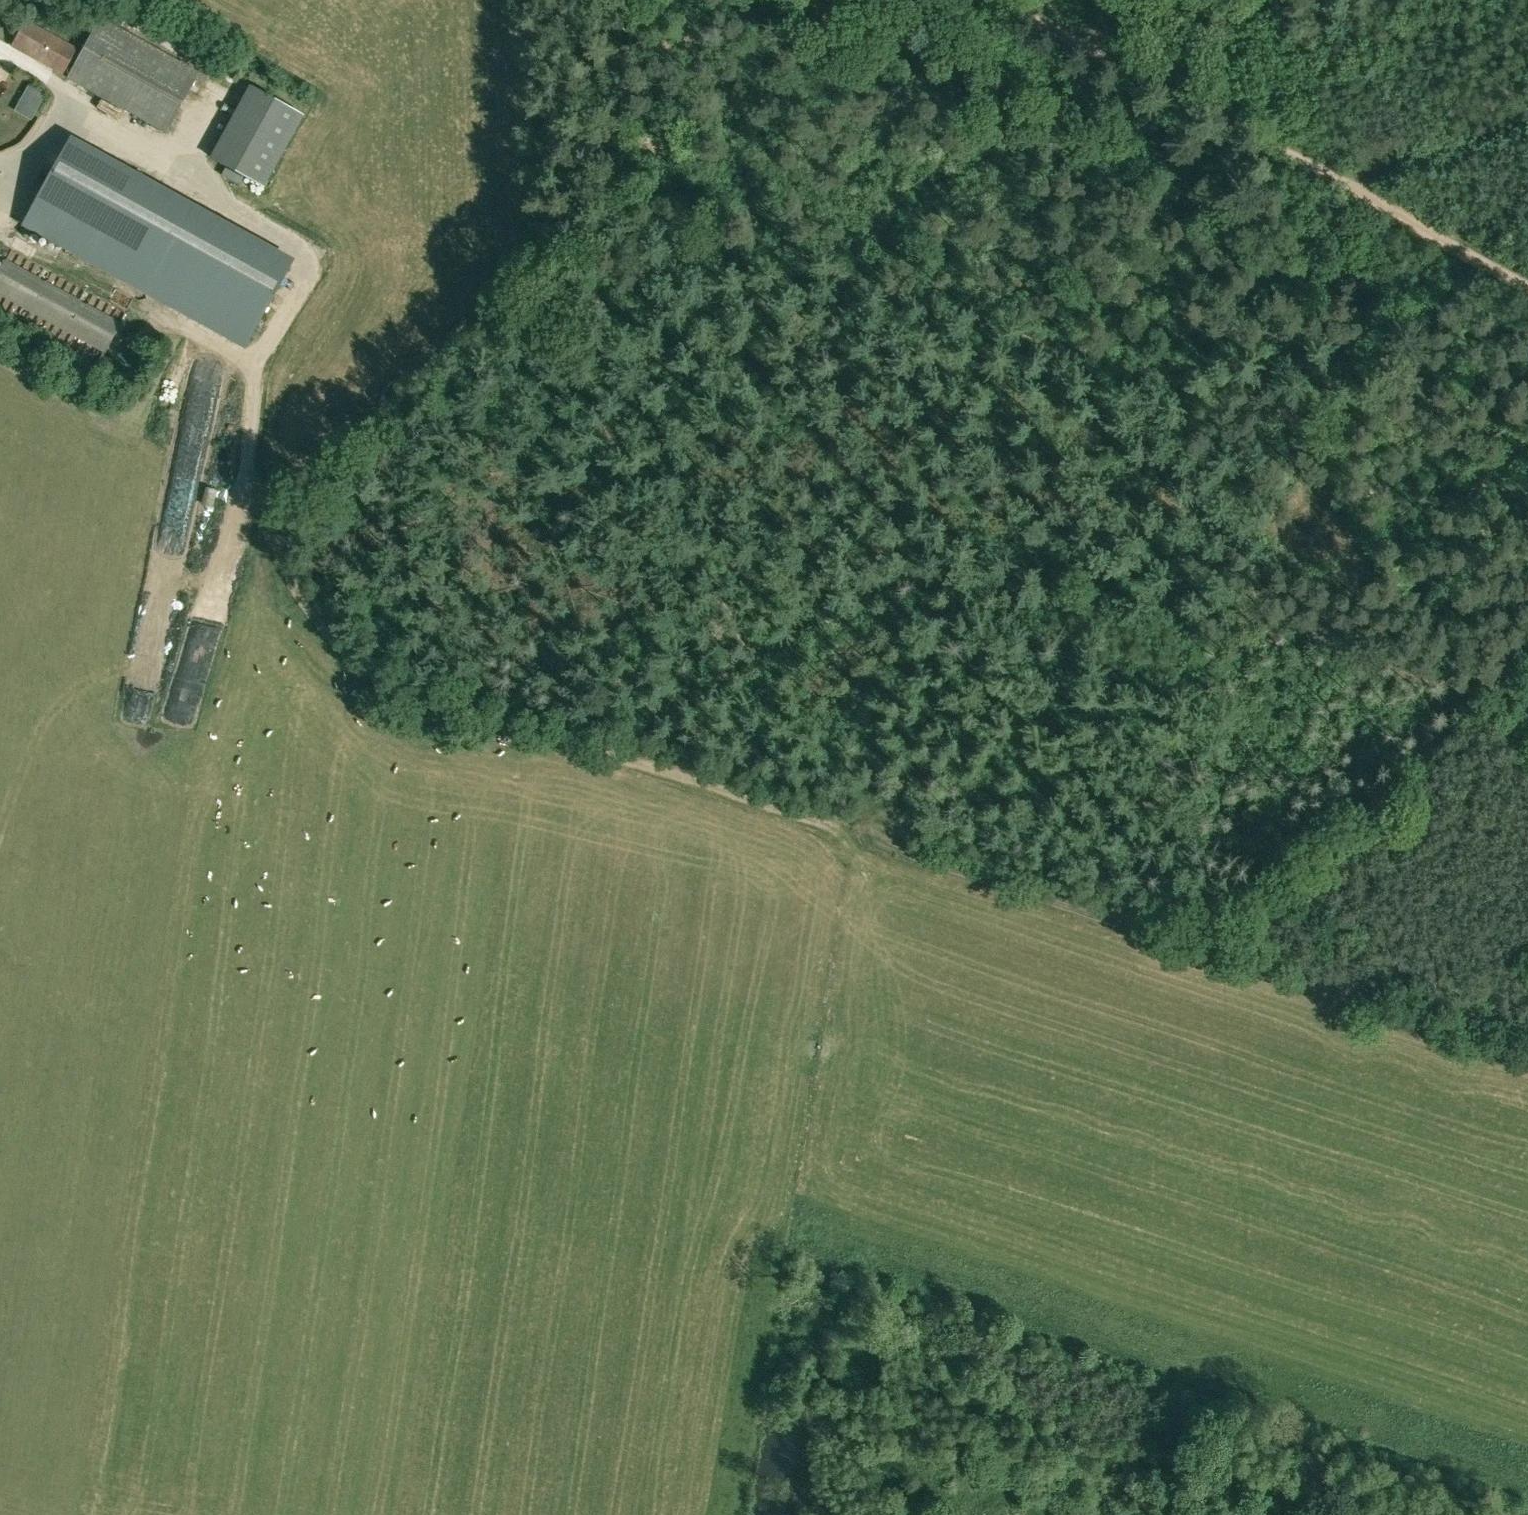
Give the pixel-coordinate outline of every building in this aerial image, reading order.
[(167,132),(200,72),(101,18),(68,78),(167,132)] [(63,76),(77,48),(27,21),(11,47),(63,76)] [(251,86),(212,158),(264,187),(303,115),(251,86)] [(37,87),(25,108),(39,116),(51,95),(37,87)] [(66,149),(27,222),(247,344),(287,271),(66,149)] [(54,244),(48,254),(66,265),(72,255),(54,244)] [(120,324),(6,261),(0,271),(0,293),(105,351),(120,324)] [(207,727),(237,621),(214,614),(184,720),(207,727)]
